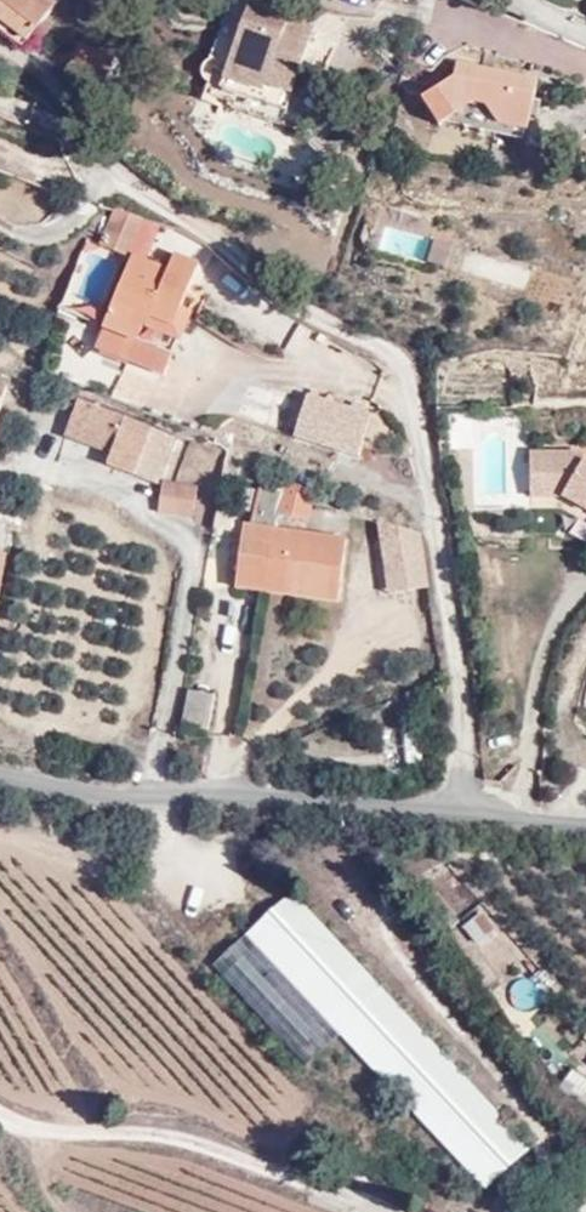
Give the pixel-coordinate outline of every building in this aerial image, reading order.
[(15,42),(56,0),(0,0),(0,27),(15,42)] [(221,88),(295,114),(320,33),(252,9),(221,88)] [(78,40),(67,72),(106,86),(117,53),(78,40)] [(494,141),(526,146),(538,95),(466,78),(461,90),(422,109),(440,141),(473,119),(492,123),(494,141)] [(115,263),(133,223),(105,211),(85,249),(96,254),(115,263)] [(170,268),(135,255),(129,252),(101,332),(139,346),(144,331),(179,344),(191,309),(181,306),(198,261),(175,253),(170,268)] [(374,410),(309,390),(296,437),(360,457),(374,410)] [(176,438),(79,400),(64,435),(110,453),(106,464),(157,484),(176,438)] [(531,451),(529,451),(531,497),(563,496),(585,510),(585,461),(584,459),(583,449),(531,451)] [(196,485),(168,480),(163,480),(159,512),(191,517),(196,485)] [(263,489),(263,494),(306,510),(310,500),(263,489)] [(306,510),(263,494),(258,514),(299,528),(306,510)] [(346,536),(248,523),(244,523),(235,589),(337,605),(346,536)] [(422,554),(379,538),(379,537),(390,607),(430,600),(422,554)] [(214,694),(188,691),(187,691),(182,727),(209,731),(214,694)] [(455,921),(434,893),(425,899),(446,928),(455,921)] [(255,937),(344,1034),(488,1192),(535,1153),(376,980),(298,899),(255,937)] [(480,910),(462,925),(460,928),(474,945),(495,928),(480,910)] [(217,971),(304,1070),(344,1034),(255,937),(217,971)] [(561,1084),(560,1085),(585,1102),(585,1077),(572,1067),(561,1084)]
